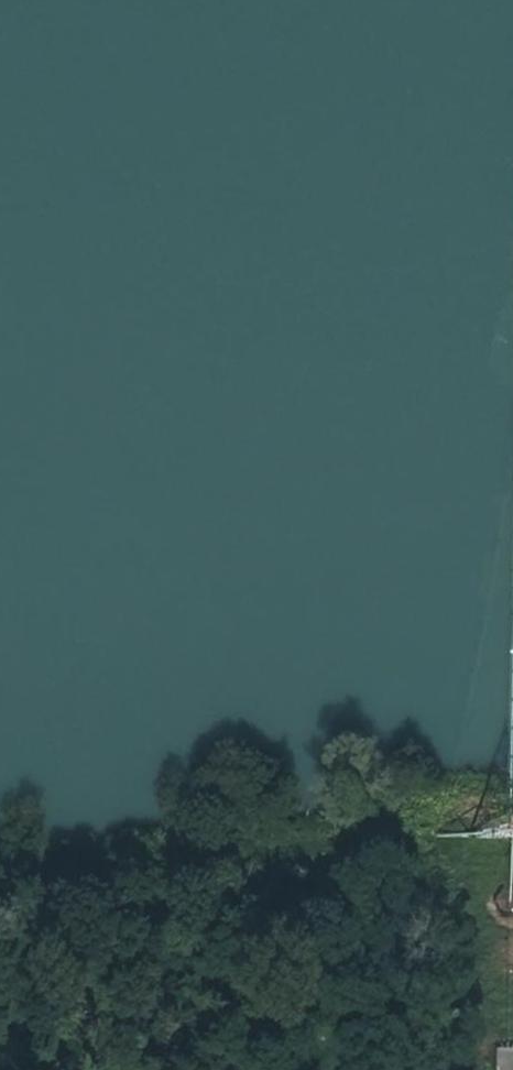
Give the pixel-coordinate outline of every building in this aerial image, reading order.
[(494,1046),(495,1069),(512,1069),(512,1046),(494,1046)]
